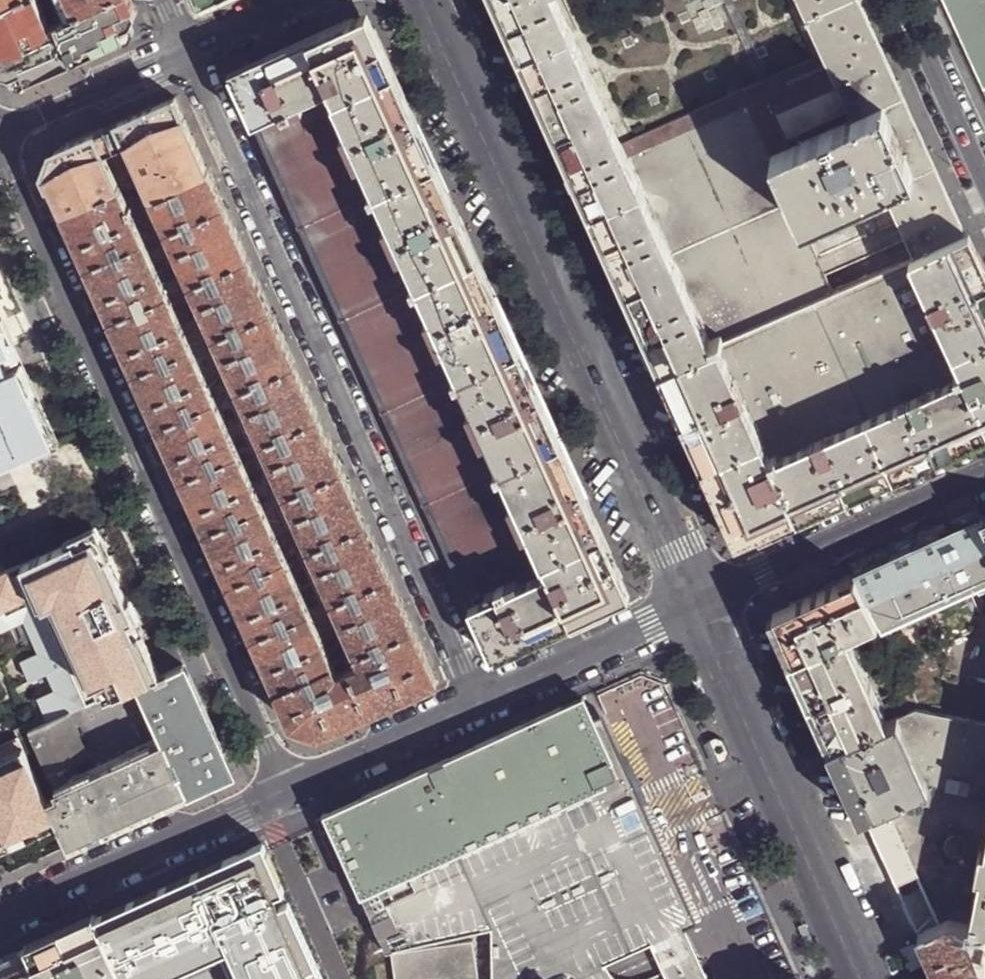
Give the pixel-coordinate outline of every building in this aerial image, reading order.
[(0,8),(0,70),(1,72),(12,76),(25,70),(28,81),(47,73),(66,65),(64,59),(87,49),(89,55),(127,38),(124,32),(133,24),(138,13),(135,7),(136,6),(134,0),(106,0),(70,16),(62,20),(53,0),(18,0),(0,8)] [(18,0),(0,0),(0,8),(18,0)] [(70,16),(106,0),(63,0),(70,16)] [(802,226),(883,190),(914,258),(967,234),(909,109),(859,0),(795,0),(820,56),(826,69),(627,158),(621,145),(556,0),(500,0),(502,5),(524,54),(548,106),(575,167),(624,276),(649,332),(666,370),(833,294),(802,226)] [(984,90),(984,91),(984,0),(943,0),(984,90)] [(423,503),(492,657),(511,648),(581,616),(631,594),(616,560),(598,521),(580,480),(548,410),(503,309),(457,208),(369,12),(320,34),(231,73),(423,503)] [(627,158),(826,69),(820,56),(621,145),(627,158)] [(58,151),(48,177),(64,214),(121,188),(123,187),(133,182),(144,177),(154,198),(155,198),(210,173),(176,97),(152,108),(68,146),(58,151)] [(217,187),(210,173),(155,198),(154,198),(168,230),(224,204),(217,187)] [(88,267),(146,241),(123,187),(121,188),(64,214),(78,245),(88,267)] [(224,204),(168,230),(192,283),(248,257),(235,228),(224,204)] [(967,234),(914,258),(833,294),(666,370),(676,392),(717,483),(735,524),(738,523),(758,532),(760,534),(795,519),(950,449),(984,433),(984,274),(967,234)] [(112,319),(170,293),(146,241),(88,267),(101,296),(112,319)] [(248,257),(192,283),(200,302),(216,336),(272,310),(259,281),(248,257)] [(192,283),(170,293),(178,312),(189,307),(200,302),(192,283)] [(136,372),(194,346),(178,312),(170,293),(112,319),(126,351),(136,372)] [(272,310),(216,336),(239,388),(296,363),(283,333),(272,310)] [(56,441),(0,315),(0,466),(56,441)] [(159,425),(217,398),(194,346),(136,372),(150,403),(159,425)] [(296,363),(239,388),(263,442),(320,416),(307,387),(296,363)] [(183,478),(241,452),(217,398),(159,425),(172,454),(183,478)] [(320,416),(263,442),(287,495),(343,469),(330,438),(320,416)] [(197,508),(207,531),(264,505),(241,452),(183,478),(197,508)] [(343,469),(287,495),(302,529),(310,548),(367,522),(352,488),(343,469)] [(220,559),(230,583),(289,558),(280,539),(264,505),(207,531),(220,559)] [(856,575),(878,620),(882,628),(975,585),(980,593),(984,591),(984,531),(980,520),(917,548),(856,575)] [(378,545),(367,522),(310,548),(334,600),(391,575),(378,545)] [(280,539),(289,558),(299,553),(310,548),(302,529),(280,539)] [(48,722),(69,713),(70,716),(141,686),(162,676),(142,632),(137,634),(131,622),(137,619),(100,537),(78,547),(76,542),(0,575),(0,633),(26,621),(41,656),(22,664),(31,683),(50,675),(58,693),(39,702),(48,722)] [(244,614),(255,636),(312,610),(289,558),(230,583),(244,614)] [(391,575),(334,600),(358,653),(415,628),(401,599),(391,575)] [(774,611),(794,656),(810,693),(826,728),(833,744),(840,759),(845,771),(858,801),(865,815),(888,804),(903,840),(926,891),(941,923),(950,919),(970,923),(984,849),(984,721),(921,708),(920,706),(892,718),(888,721),(849,633),(878,620),(856,575),(839,583),(774,611)] [(267,665),(278,689),(336,664),(312,610),(255,636),(267,665)] [(438,680),(415,628),(358,653),(362,663),(351,668),(370,711),(406,695),(438,680)] [(347,659),(351,668),(362,663),(358,653),(347,659)] [(336,664),(340,673),(351,668),(347,659),(336,664)] [(341,725),(370,711),(351,668),(340,673),(336,664),(278,689),(294,724),(320,734),(341,725)] [(226,756),(185,666),(162,676),(141,686),(189,793),(208,785),(219,780),(226,756)] [(31,730),(61,797),(52,801),(58,814),(62,823),(72,846),(131,819),(189,793),(141,686),(70,716),(69,713),(48,722),(31,730)] [(389,953),(415,946),(492,927),(493,978),(572,978),(591,970),(601,966),(663,939),(686,929),(672,896),(629,802),(593,720),(583,698),(346,805),(324,815),(315,819),(340,876),(352,871),(389,953)] [(672,896),(686,929),(698,924),(604,715),(593,720),(629,802),(672,896)] [(683,728),(663,737),(669,749),(688,741),(683,728)] [(58,814),(52,801),(52,800),(51,801),(23,737),(0,747),(0,749),(4,758),(0,760),(0,840),(58,814)] [(62,823),(58,814),(0,840),(0,851),(62,823)] [(263,842),(96,917),(124,978),(162,978),(219,953),(230,978),(324,978),(263,842)] [(970,923),(984,927),(984,849),(970,923)] [(28,948),(42,978),(124,978),(96,917),(80,924),(35,944),(28,948)] [(970,923),(950,919),(941,923),(918,933),(934,970),(938,978),(984,978),(984,927),(970,923)] [(479,940),(399,951),(403,978),(485,978),(479,940)] [(28,948),(17,952),(0,960),(0,978),(42,978),(28,948)]
